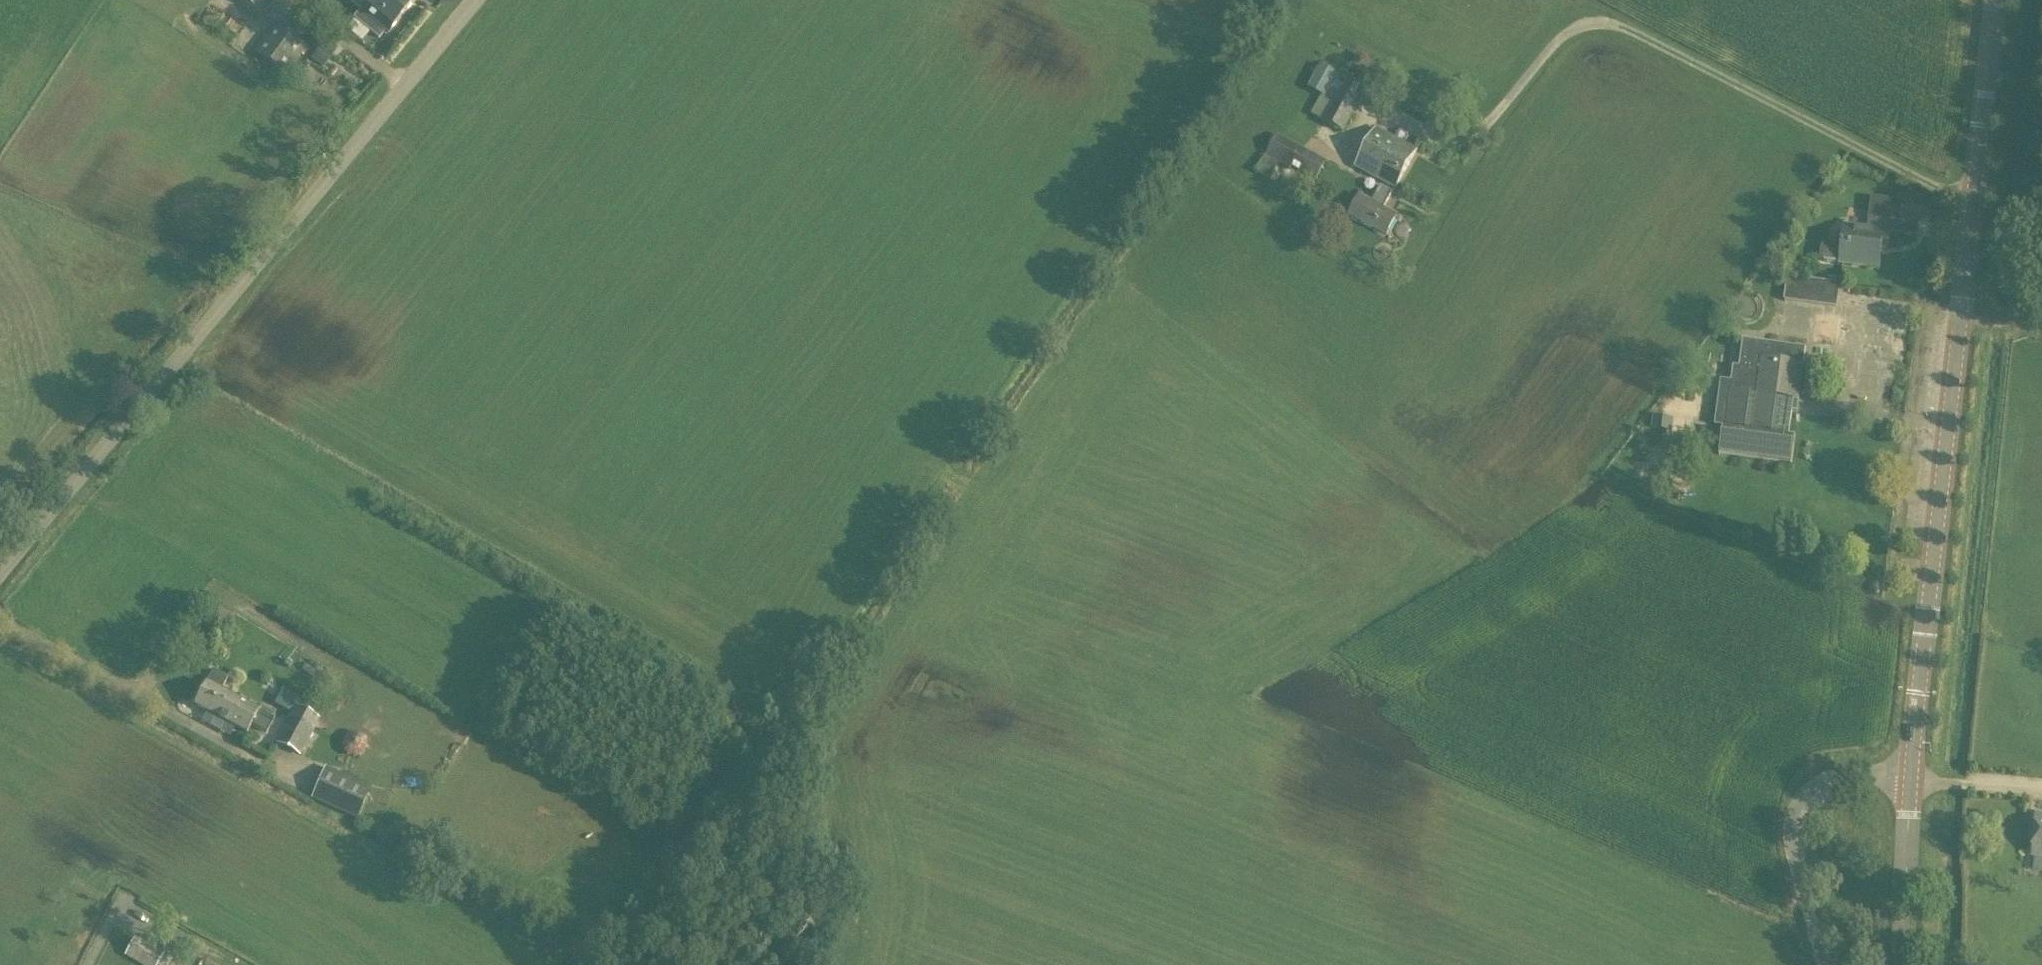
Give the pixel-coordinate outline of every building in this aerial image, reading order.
[(275,0),(240,0),(262,18),(275,0)] [(357,10),(366,18),(361,25),(379,40),(384,33),(387,36),(416,1),(415,0),(345,0),(357,10)] [(306,47),(275,24),(253,52),(287,76),(306,47)] [(325,43),(312,60),(323,69),(336,51),(325,43)] [(1343,132),(1366,90),(1347,79),(1324,122),(1343,132)] [(1376,129),(1356,166),(1397,188),(1417,151),(1376,129)] [(1327,162),(1276,135),(1257,171),(1270,178),(1279,161),(1316,181),(1327,162)] [(1380,185),(1372,202),(1360,196),(1349,216),(1387,236),(1397,216),(1383,209),(1392,192),(1380,185)] [(1845,226),(1843,243),(1838,243),(1833,242),(1827,243),(1822,246),(1821,250),(1819,262),(1879,269),(1883,240),(1891,241),(1892,233),(1917,236),(1919,223),(1869,216),(1868,229),(1845,226)] [(1840,284),(1787,277),(1787,271),(1758,268),(1756,284),(1785,288),(1784,302),(1837,308),(1838,297),(1840,284)] [(1801,364),(1803,348),(1743,340),(1739,367),(1734,367),(1732,382),(1721,380),(1721,381),(1723,381),(1717,425),(1715,425),(1715,426),(1723,427),(1719,455),(1720,455),(1721,454),(1791,463),(1791,465),(1792,465),(1796,436),(1787,435),(1790,411),(1787,410),(1789,400),(1797,401),(1797,400),(1796,399),(1800,365),(1802,365),(1802,364),(1801,364)] [(219,626),(210,621),(205,629),(213,635),(219,626)] [(266,735),(274,720),(259,712),(222,692),(228,680),(213,672),(195,706),(247,734),(251,727),(266,735)] [(295,699),(286,694),(279,708),(288,713),(295,699)] [(318,720),(297,708),(278,743),(300,756),(318,720)] [(367,747),(367,746),(367,745),(366,744),(366,743),(366,742),(365,741),(365,740),(364,739),(364,738),(363,737),(362,736),(361,736),(360,735),(359,735),(358,734),(357,734),(356,734),(355,733),(354,733),(353,733),(352,734),(351,734),(350,734),(349,735),(348,735),(347,736),(346,736),(345,737),(344,738),(344,739),(343,740),(343,741),(342,742),(342,743),(342,744),(341,745),(341,746),(341,747),(342,748),(342,749),(342,750),(343,751),(343,752),(344,753),(344,754),(345,755),(346,756),(347,756),(348,757),(349,757),(350,758),(351,758),(352,758),(353,759),(354,759),(355,759),(356,758),(357,758),(358,758),(359,757),(360,757),(361,756),(362,756),(363,755),(364,754),(364,753),(365,752),(365,751),(366,750),(366,749),(366,748),(367,747)] [(369,789),(328,770),(315,799),(356,818),(369,789)] [(2037,813),(2032,856),(2041,857),(2041,814),(2037,813)] [(125,955),(142,964),(157,964),(162,955),(135,939),(125,955)]
